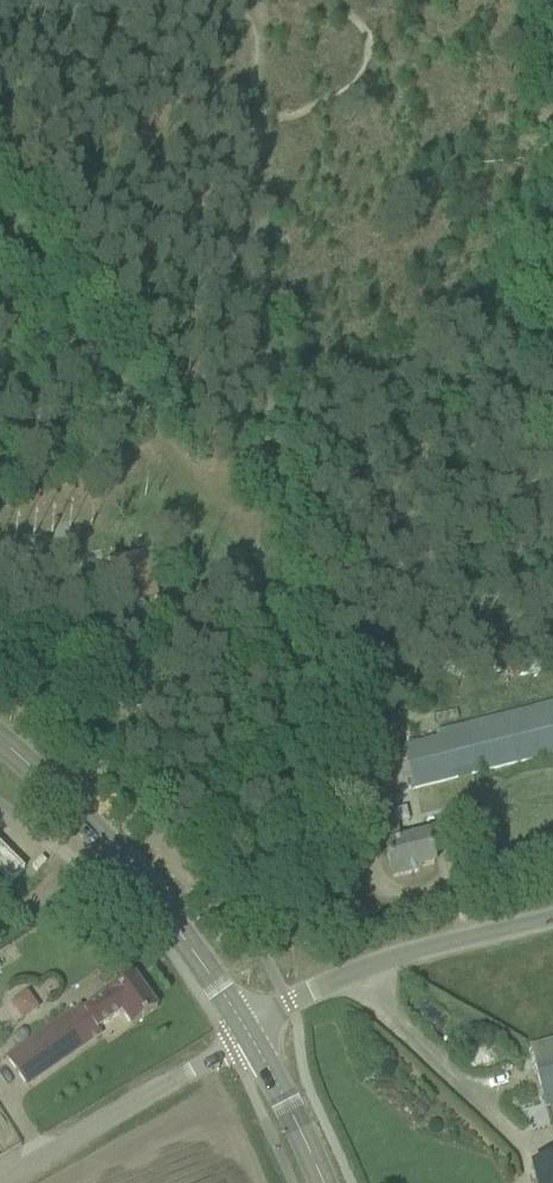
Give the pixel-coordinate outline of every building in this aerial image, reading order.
[(135,698),(130,689),(118,696),(124,705),(135,698)] [(403,748),(413,789),(552,754),(552,710),(403,748)] [(393,819),(378,823),(392,879),(419,872),(418,869),(433,865),(425,834),(399,840),(393,819)] [(11,890),(23,879),(0,852),(0,878),(11,890)] [(133,975),(113,989),(108,993),(108,994),(85,1011),(81,1005),(6,1058),(26,1087),(101,1034),(97,1029),(121,1012),(132,1027),(157,1009),(133,975)] [(24,1021),(41,1007),(26,990),(10,1004),(24,1021)] [(530,1048),(545,1108),(551,1106),(552,1114),(552,1042),(541,1045),(530,1048)] [(532,1167),(536,1182),(552,1182),(552,1162),(532,1167)]
